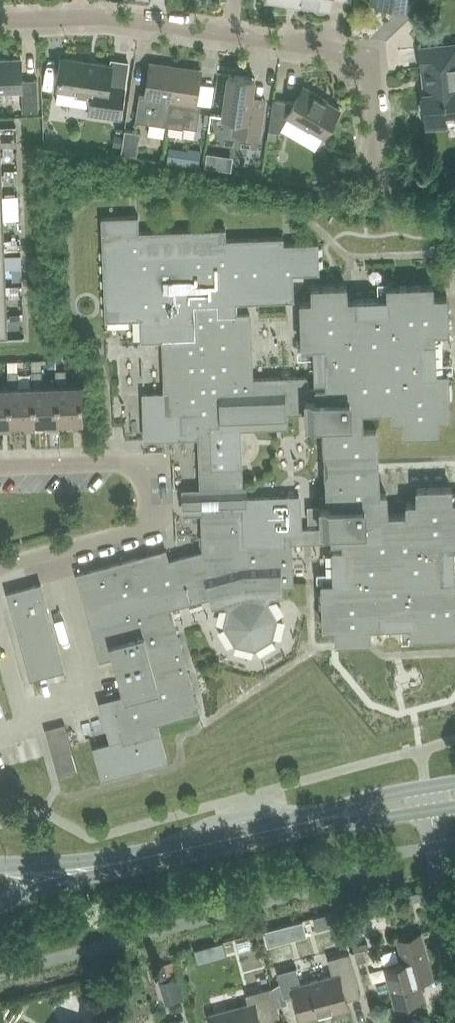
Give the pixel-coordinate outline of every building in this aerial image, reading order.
[(267,0),(330,10),(331,0),(268,0),(267,0)] [(371,2),(375,2),(374,6),(377,9),(384,10),(387,8),(387,4),(404,6),(405,0),(372,0),(371,2)] [(418,47),(426,127),(448,125),(447,117),(454,116),(454,44),(418,47)] [(124,88),(109,85),(112,65),(64,58),(62,74),(60,74),(57,89),(92,94),(89,115),(120,119),(124,88)] [(22,80),(21,59),(0,60),(0,91),(22,90),(23,112),(39,111),(37,79),(22,80)] [(167,126),(175,66),(150,63),(145,94),(139,93),(135,121),(167,126)] [(196,103),(201,70),(175,66),(167,126),(182,129),(182,127),(197,129),(201,104),(196,103)] [(260,137),(264,105),(251,103),(255,78),(228,74),(222,116),(235,118),(233,133),(260,137)] [(308,131),(310,128),(324,137),(340,109),(302,87),(294,102),(273,99),(269,131),(279,132),(288,116),(299,122),(297,124),(308,131)] [(124,129),(121,153),(137,155),(140,132),(124,129)] [(407,503),(407,514),(387,515),(386,493),(379,494),(376,429),(362,429),(361,409),(392,408),(393,418),(404,418),(404,432),(438,431),(437,417),(449,417),(448,372),(436,373),(434,331),(448,330),(447,296),(433,297),(432,285),(388,287),(388,299),(346,300),(346,286),(312,287),(313,302),(301,302),(302,346),(314,346),(316,378),(326,378),(327,388),(306,388),(306,377),(252,379),(250,315),(237,315),(236,302),(293,300),(293,273),(319,273),(318,242),(283,243),(283,237),(225,239),(225,228),(139,231),(138,216),(101,217),(105,320),(140,318),(141,340),(163,340),(165,394),(143,394),(145,439),(199,437),(201,490),(192,495),(191,495),(191,496),(191,501),(191,507),(191,508),(192,508),(202,511),(203,552),(168,561),(165,551),(77,575),(100,659),(114,655),(128,706),(114,710),(122,741),(95,748),(103,778),(166,761),(156,723),(198,711),(169,607),(210,596),(213,606),(223,603),(224,604),(229,608),(230,609),(225,627),(236,644),(255,648),(271,638),(276,619),(266,603),(267,603),(267,602),(270,597),(271,597),(271,596),(282,596),(282,585),(292,585),(291,541),(344,539),(344,549),(333,549),(334,582),(322,582),(324,627),(336,626),(336,641),(370,639),(369,625),(411,623),(412,635),(454,634),(454,588),(453,546),(454,546),(454,502),(451,502),(451,487),(417,489),(418,503),(407,503)] [(20,325),(20,319),(20,314),(10,314),(10,320),(14,320),(14,326),(20,325)] [(56,385),(59,422),(73,421),(73,428),(83,428),(81,384),(68,385),(68,381),(66,378),(65,370),(55,370),(56,385)] [(35,423),(32,386),(20,387),(20,384),(18,381),(18,371),(8,372),(8,387),(11,423),(24,423),(24,430),(35,430),(35,423)] [(59,422),(56,385),(44,386),(44,382),(42,379),(41,371),(31,371),(32,386),(35,423),(49,422),(49,429),(59,429),(59,422)] [(8,387),(0,387),(0,423),(1,423),(1,431),(11,431),(11,423),(8,387)] [(31,678),(37,676),(63,669),(40,585),(8,594),(31,678)] [(316,929),(344,921),(341,909),(313,917),(316,929)] [(395,1005),(424,997),(419,981),(433,977),(421,933),(397,940),(404,963),(385,968),(395,1005)] [(283,996),(294,993),(301,1019),(332,1011),(332,1013),(349,1008),(346,999),(360,995),(348,953),(328,959),(332,975),(300,984),(295,966),(276,972),(283,996)] [(279,1015),(272,988),(246,995),(248,1004),(209,1014),(212,1022),(260,1022),(259,1020),(279,1015)]
